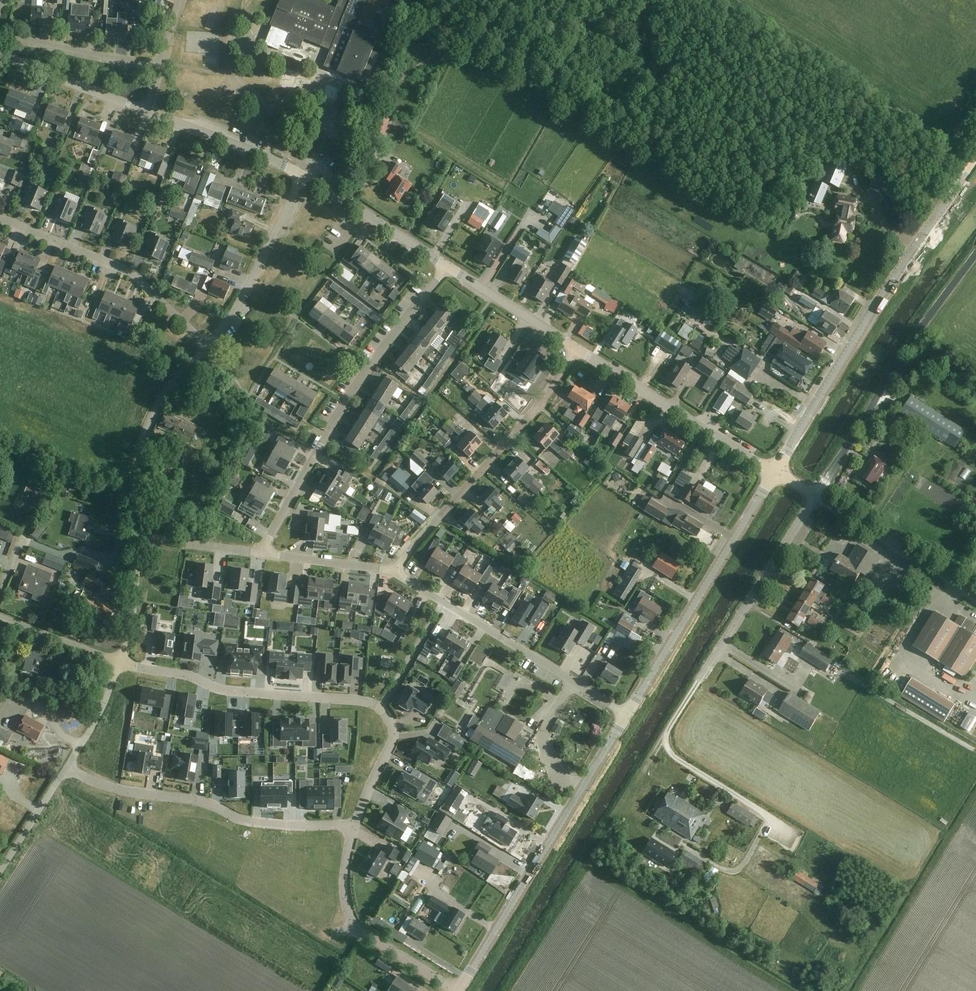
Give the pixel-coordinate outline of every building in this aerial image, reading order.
[(109,0),(101,0),(100,16),(108,16),(109,0)] [(165,0),(145,0),(144,1),(160,9),(165,0)] [(264,45),(278,50),(280,46),(286,48),(287,45),(301,50),(305,40),(332,51),(325,67),(369,85),(381,55),(373,52),(377,42),(355,33),(368,0),(340,0),(337,9),(315,0),(298,0),(297,1),(295,0),(282,0),(272,26),(264,45)] [(78,34),(80,5),(72,5),(71,17),(68,17),(67,33),(78,34)] [(80,5),(78,34),(88,35),(90,6),(80,5)] [(40,26),(41,9),(30,8),(29,25),(40,26)] [(41,9),(40,26),(51,26),(52,10),(41,9)] [(127,42),(128,26),(126,26),(127,14),(118,13),(117,20),(117,25),(116,42),(127,42)] [(117,25),(117,20),(106,19),(104,41),(116,42),(117,25)] [(21,95),(10,91),(5,105),(27,114),(25,119),(33,122),(39,108),(34,106),(37,100),(22,94),(21,95)] [(66,135),(71,122),(66,120),(68,112),(49,105),(44,120),(58,125),(56,131),(66,135)] [(99,147),(104,135),(98,133),(101,125),(82,118),(74,138),(82,141),(84,135),(91,138),(89,144),(99,147)] [(304,120),(298,118),(291,136),(297,138),(304,120)] [(31,137),(34,128),(23,123),(20,133),(31,137)] [(126,137),(113,132),(108,146),(116,149),(113,156),(129,162),(134,150),(129,148),(133,137),(127,135),(126,137)] [(22,138),(12,134),(10,140),(0,137),(0,154),(8,157),(13,146),(24,150),(28,140),(22,138)] [(158,149),(147,145),(139,167),(145,169),(148,161),(157,165),(153,173),(163,177),(167,165),(162,163),(166,150),(159,148),(158,149)] [(92,149),(87,163),(92,165),(97,151),(92,149)] [(191,160),(179,156),(173,171),(187,177),(182,191),(193,195),(200,177),(194,175),(199,162),(192,159),(191,160)] [(830,157),(820,179),(838,188),(848,165),(830,157)] [(407,192),(412,184),(396,175),(400,168),(391,162),(382,177),(393,184),(386,195),(398,202),(405,191),(407,192)] [(65,167),(62,173),(72,176),(74,171),(65,167)] [(18,187),(22,176),(0,168),(0,180),(18,187)] [(116,172),(112,182),(121,185),(125,175),(119,173),(119,174),(116,172)] [(83,173),(80,180),(90,183),(93,177),(83,173)] [(205,173),(197,195),(207,198),(208,196),(222,202),(227,188),(214,183),(216,177),(205,173)] [(814,192),(826,198),(828,192),(831,187),(819,181),(816,187),(814,192)] [(40,211),(47,193),(35,188),(36,186),(30,183),(25,194),(30,196),(27,206),(40,211)] [(111,198),(117,201),(122,189),(115,186),(111,198)] [(260,215),(266,200),(232,188),(227,202),(260,215)] [(123,190),(121,196),(129,199),(131,193),(123,190)] [(69,223),(76,205),(64,200),(65,198),(59,195),(54,207),(59,209),(56,218),(69,223)] [(443,232),(453,217),(448,213),(455,202),(444,195),(436,207),(441,210),(432,225),(443,232)] [(851,231),(854,216),(851,215),(851,211),(853,212),(856,199),(839,196),(837,209),(840,209),(844,210),(843,214),(838,213),(837,221),(835,221),(831,239),(844,242),(846,230),(851,231)] [(156,201),(154,207),(160,209),(162,204),(156,201)] [(194,219),(200,205),(193,202),(182,228),(189,231),(194,219)] [(551,222),(559,228),(571,209),(563,203),(551,222)] [(99,236),(106,218),(93,212),(94,210),(89,208),(84,219),(89,221),(85,230),(99,236)] [(249,239),(254,227),(240,221),(242,215),(231,210),(228,219),(235,222),(230,234),(239,237),(240,235),(249,239)] [(479,231),(485,220),(474,214),(468,224),(479,231)] [(490,228),(498,232),(506,218),(499,214),(490,228)] [(194,219),(189,231),(199,235),(201,228),(196,226),(198,221),(194,219)] [(129,248),(136,230),(124,225),(124,223),(118,220),(113,232),(118,234),(115,243),(129,248)] [(161,262),(169,244),(156,238),(157,236),(151,234),(146,245),(151,247),(147,256),(161,262)] [(502,244),(487,236),(479,249),(483,251),(477,260),(488,267),(502,244)] [(574,242),(562,263),(573,269),(574,266),(584,248),(574,242)] [(0,276),(9,256),(3,254),(6,247),(0,244),(0,276)] [(358,271),(361,267),(370,255),(360,247),(359,249),(354,245),(343,260),(358,271)] [(519,286),(528,272),(521,268),(530,254),(516,245),(510,255),(516,258),(510,269),(514,271),(508,279),(519,286)] [(223,260),(220,268),(229,271),(231,267),(238,270),(242,258),(235,255),(238,250),(229,246),(226,252),(225,253),(223,252),(221,253),(220,257),(221,259),(223,260)] [(215,248),(207,250),(210,260),(217,258),(215,248)] [(182,249),(178,257),(189,261),(211,271),(215,263),(192,253),(192,254),(182,249)] [(22,275),(30,257),(20,252),(16,262),(11,260),(5,273),(15,278),(17,272),(22,275)] [(371,275),(380,262),(370,255),(361,267),(371,275)] [(30,257),(22,275),(28,277),(26,282),(36,286),(41,275),(35,273),(40,261),(30,257)] [(740,257),(735,266),(743,271),(748,261),(740,257)] [(381,282),(390,270),(380,262),(371,275),(381,282)] [(571,271),(564,266),(563,265),(553,281),(562,287),(572,271),(571,271)] [(59,291),(66,272),(55,267),(48,285),(46,284),(42,294),(47,296),(50,288),(59,291)] [(341,272),(339,275),(339,276),(340,275),(350,283),(354,276),(344,268),(341,272)] [(390,270),(381,282),(375,290),(380,294),(386,286),(391,290),(395,285),(398,288),(403,281),(399,279),(401,277),(390,270)] [(70,295),(77,276),(66,272),(59,291),(67,294),(64,303),(68,305),(71,296),(70,295)] [(198,285),(197,287),(207,292),(208,291),(210,291),(209,293),(224,299),(230,286),(214,279),(214,280),(212,279),(202,275),(198,285)] [(346,287),(350,283),(340,275),(339,276),(339,275),(336,279),(346,287)] [(70,295),(71,296),(78,299),(74,308),(79,310),(84,299),(81,298),(88,281),(77,276),(70,295)] [(176,276),(171,285),(194,295),(197,287),(198,285),(186,280),(176,276)] [(543,304),(555,286),(540,276),(528,294),(543,304)] [(568,278),(560,292),(567,296),(573,288),(582,293),(584,289),(586,286),(577,281),(576,283),(568,278)] [(340,295),(343,291),(334,283),(330,288),(340,295)] [(356,294),(360,290),(350,283),(346,287),(356,294)] [(586,286),(584,289),(591,293),(594,288),(587,284),(586,286)] [(790,296),(795,287),(788,284),(784,292),(790,296)] [(711,297),(715,290),(706,286),(703,293),(711,297)] [(366,302),(370,297),(364,293),(367,290),(363,287),(360,290),(356,294),(366,302)] [(388,296),(394,300),(400,292),(394,288),(388,296)] [(817,288),(812,296),(819,300),(820,301),(825,293),(817,288)] [(795,290),(791,297),(796,300),(800,293),(795,290)] [(350,303),(353,298),(343,291),(340,295),(350,303)] [(109,316),(117,297),(106,292),(99,310),(97,309),(93,319),(98,321),(101,312),(108,315),(109,316)] [(819,300),(812,296),(805,292),(799,302),(813,311),(817,304),(816,304),(819,300)] [(844,316),(853,301),(839,292),(830,307),(844,316)] [(672,299),(679,312),(686,308),(679,295),(672,299)] [(708,316),(716,303),(705,295),(697,308),(708,316)] [(35,296),(32,303),(39,306),(41,299),(35,296)] [(120,320),(128,302),(117,297),(109,316),(108,315),(102,327),(107,329),(112,317),(120,320)] [(329,310),(333,305),(322,297),(314,309),(312,309),(311,309),(310,310),(310,312),(311,313),(309,315),(320,322),(329,310)] [(370,297),(366,302),(377,310),(380,305),(370,297)] [(573,302),(565,297),(557,309),(572,318),(576,312),(586,318),(593,307),(577,297),(573,302)] [(360,310),(363,305),(353,298),(350,303),(360,310)] [(607,303),(605,309),(614,312),(618,302),(611,300),(608,299),(607,303)] [(128,302),(120,320),(129,324),(126,333),(131,335),(135,325),(139,327),(142,319),(135,317),(140,306),(128,302)] [(774,317),(778,309),(766,302),(762,309),(774,317)] [(346,304),(343,310),(349,314),(352,307),(346,304)] [(339,317),(342,313),(333,306),(333,305),(329,310),(320,322),(330,330),(339,317)] [(360,310),(365,314),(370,318),(374,313),(363,305),(360,310)] [(433,316),(446,326),(454,316),(441,306),(433,316)] [(82,319),(84,313),(76,310),(74,316),(82,319)] [(330,330),(340,337),(349,325),(339,317),(342,313),(339,317),(330,330)] [(831,337),(840,323),(826,313),(817,328),(831,337)] [(438,336),(446,326),(433,316),(426,325),(438,336)] [(695,326),(697,320),(690,318),(689,324),(695,326)] [(616,326),(605,343),(617,350),(621,342),(627,346),(636,330),(630,326),(626,323),(620,320),(616,326)] [(791,334),(774,323),(769,331),(815,361),(826,343),(808,332),(805,336),(794,329),(791,334)] [(349,325),(340,337),(350,345),(359,332),(349,325)] [(431,345),(438,336),(426,325),(418,335),(431,345)] [(459,337),(462,339),(470,328),(465,325),(457,336),(459,337)] [(687,342),(695,331),(685,325),(677,335),(687,342)] [(661,331),(654,342),(675,355),(682,344),(661,331)] [(496,374),(503,362),(497,359),(507,342),(493,333),(481,352),(490,358),(484,367),(496,374)] [(452,343),(451,346),(455,349),(462,339),(459,337),(457,336),(455,334),(450,341),(452,343)] [(697,349),(704,338),(697,334),(690,345),(697,349)] [(776,338),(770,334),(760,348),(766,352),(766,353),(774,358),(772,362),(781,368),(783,364),(803,376),(811,364),(799,356),(800,353),(776,338)] [(435,349),(431,345),(418,335),(410,345),(423,355),(428,359),(435,349)] [(415,365),(423,355),(410,345),(402,354),(415,365)] [(735,349),(730,345),(722,357),(732,364),(729,368),(746,381),(761,360),(743,348),(742,349),(738,345),(735,349)] [(444,356),(448,359),(455,349),(451,346),(444,356)] [(684,346),(680,352),(684,355),(689,348),(684,346)] [(537,371),(543,362),(543,361),(542,362),(528,353),(529,352),(528,351),(520,364),(513,359),(513,360),(504,372),(515,379),(519,373),(530,381),(532,378),(534,379),(539,372),(537,371)] [(407,375),(415,365),(402,354),(394,364),(399,369),(396,373),(406,382),(410,377),(407,375)] [(436,366),(441,369),(448,359),(444,356),(436,366)] [(718,383),(724,373),(702,359),(695,369),(718,383)] [(678,390),(691,369),(679,361),(665,382),(678,390)] [(433,372),(429,377),(434,380),(441,369),(436,366),(433,364),(429,369),(433,372)] [(459,382),(465,374),(461,370),(464,367),(460,364),(450,375),(459,382)] [(277,390),(286,376),(275,369),(266,384),(277,390)] [(723,394),(733,400),(735,398),(746,405),(755,391),(729,374),(720,388),(724,391),(723,394)] [(288,397),(296,382),(286,376),(277,390),(288,397)] [(427,390),(434,380),(429,377),(422,387),(427,390)] [(379,389),(392,397),(399,387),(386,378),(379,389)] [(794,387),(797,382),(790,378),(787,382),(794,387)] [(288,397),(285,401),(296,407),(298,403),(307,389),(296,382),(288,397)] [(467,384),(463,389),(468,393),(472,388),(467,384)] [(581,390),(575,386),(568,397),(580,405),(579,407),(586,412),(595,397),(582,388),(581,390)] [(307,389),(298,403),(302,405),(296,415),(303,419),(309,410),(318,396),(307,389)] [(386,408),(392,397),(379,389),(372,399),(386,408)] [(472,396),(480,404),(480,403),(483,400),(475,392),(472,396)] [(723,416),(733,400),(723,394),(713,409),(723,416)] [(476,408),(480,404),(472,396),(468,400),(476,408)] [(956,448),(967,431),(911,396),(900,413),(956,448)] [(254,403),(265,409),(268,404),(257,397),(254,403)] [(407,407),(412,410),(419,400),(415,397),(407,407)] [(607,427),(621,403),(612,397),(604,411),(608,413),(602,424),(607,426),(607,427)] [(382,414),(386,408),(372,399),(366,410),(388,424),(390,419),(382,414)] [(480,403),(500,423),(507,416),(495,405),(492,408),(483,400),(480,403)] [(779,412),(783,407),(775,400),(770,404),(779,412)] [(790,417),(790,413),(800,413),(801,400),(792,400),(791,410),(782,410),(782,417),(790,417)] [(494,430),(500,423),(480,403),(480,404),(476,408),(485,416),(482,419),(494,430)] [(630,408),(621,403),(607,427),(611,429),(617,419),(622,422),(630,408)] [(263,412),(274,419),(279,411),(268,404),(265,409),(263,412)] [(732,416),(736,409),(731,406),(727,413),(732,416)] [(400,417),(405,420),(412,410),(407,407),(400,417)] [(578,418),(572,414),(573,412),(569,409),(564,417),(583,429),(591,418),(582,412),(578,418)] [(742,412),(736,409),(732,416),(738,419),(735,423),(736,424),(735,426),(740,429),(741,427),(748,431),(755,420),(742,412)] [(387,424),(388,424),(366,410),(359,420),(373,429),(379,419),(387,424)] [(285,425),(287,422),(290,417),(279,411),(274,419),(285,425)] [(186,424),(166,414),(159,428),(180,438),(179,440),(188,444),(197,427),(187,422),(186,424)] [(287,422),(298,428),(301,423),(290,417),(287,422)] [(394,427),(398,430),(405,420),(400,417),(393,427),(394,427)] [(366,439),(373,429),(359,420),(352,431),(366,439)] [(446,424),(455,432),(459,428),(450,420),(446,424)] [(577,438),(582,431),(572,423),(567,430),(577,438)] [(451,436),(455,432),(446,424),(442,428),(451,436)] [(548,424),(541,432),(561,451),(562,450),(565,446),(556,438),(559,435),(548,424)] [(601,436),(607,426),(602,424),(596,433),(601,436)] [(607,426),(601,436),(605,439),(611,429),(607,427),(607,426)] [(270,437),(276,434),(273,427),(267,429),(270,437)] [(386,437),(390,440),(398,430),(394,427),(393,427),(385,437),(386,437)] [(460,434),(476,450),(482,442),(470,431),(467,435),(459,428),(455,432),(458,435),(459,436),(460,434)] [(656,445),(663,449),(664,448),(677,456),(683,445),(678,441),(679,439),(665,430),(656,445)] [(359,450),(366,439),(352,431),(346,441),(359,450)] [(442,447),(449,439),(440,431),(433,438),(442,447)] [(561,451),(541,432),(534,439),(545,450),(549,446),(558,454),(561,451)] [(616,448),(623,437),(616,432),(608,444),(616,448)] [(632,459),(643,441),(630,433),(624,443),(629,447),(624,454),(632,459)] [(273,452),(291,462),(297,451),(292,448),(294,442),(280,434),(276,441),(278,442),(273,452)] [(469,457),(476,450),(460,434),(459,436),(458,435),(454,439),(459,444),(457,446),(469,457)] [(378,447),(383,450),(390,440),(386,437),(385,437),(378,447)] [(647,464),(656,450),(648,445),(640,459),(647,464)] [(562,450),(570,458),(574,453),(565,446),(562,450)] [(375,461),(383,450),(378,447),(370,458),(375,461)] [(181,465),(187,454),(176,448),(171,460),(181,465)] [(566,462),(570,458),(562,450),(558,454),(566,462)] [(410,458),(421,467),(427,461),(416,451),(410,458)] [(284,474),(291,462),(273,452),(267,463),(265,462),(261,468),(276,476),(279,471),(284,474)] [(874,486),(888,465),(873,455),(860,477),(874,486)] [(518,457),(511,465),(532,484),(536,480),(526,471),(530,468),(518,457)] [(588,457),(584,464),(589,468),(594,462),(588,457)] [(446,465),(438,458),(432,465),(439,472),(438,474),(447,482),(458,469),(449,462),(446,465)] [(658,460),(654,469),(667,476),(672,467),(658,460)] [(542,471),(546,467),(540,462),(536,466),(542,471)] [(532,484),(511,465),(504,472),(516,483),(519,480),(528,488),(532,484)] [(680,471),(692,476),(695,470),(682,465),(680,471)] [(73,478),(75,472),(68,469),(65,475),(73,478)] [(322,479),(344,493),(345,494),(349,488),(347,487),(353,478),(339,470),(336,475),(328,470),(322,479)] [(424,472),(411,487),(419,494),(418,496),(427,504),(438,493),(429,485),(433,480),(424,472)] [(618,473),(612,476),(614,483),(620,481),(618,473)] [(386,474),(382,479),(386,483),(390,477),(386,474)] [(404,494),(410,488),(395,474),(389,481),(404,494)] [(250,494),(268,503),(274,492),(269,489),(272,484),(257,476),(254,482),(256,483),(250,494)] [(237,487),(240,481),(234,477),(231,483),(237,487)] [(679,478),(675,484),(686,490),(688,486),(689,485),(679,478)] [(320,501),(333,509),(339,500),(344,493),(322,479),(316,490),(324,495),(320,501)] [(660,491),(666,482),(660,479),(654,488),(660,491)] [(532,484),(540,491),(544,487),(536,480),(532,484)] [(41,491),(34,489),(36,484),(29,481),(22,499),(36,505),(41,491)] [(536,495),(540,491),(532,484),(528,488),(536,495)] [(378,498),(383,489),(379,486),(377,490),(376,489),(372,494),(378,498)] [(695,491),(688,486),(686,490),(681,497),(689,502),(691,498),(697,502),(695,506),(710,515),(717,503),(710,499),(712,494),(698,486),(695,491)] [(498,512),(504,505),(496,498),(498,496),(490,488),(479,500),(488,508),(490,506),(498,512)] [(162,500),(164,494),(155,490),(153,496),(162,500)] [(388,499),(391,493),(384,490),(381,495),(388,499)] [(305,501),(314,507),(320,496),(311,491),(305,501)] [(262,515),(268,503),(250,494),(244,504),(242,503),(239,509),(253,517),(256,512),(262,515)] [(526,508),(531,502),(522,494),(518,500),(526,508)] [(662,523),(669,511),(645,496),(638,507),(662,523)] [(563,509),(568,503),(563,498),(557,505),(563,509)] [(230,518),(236,508),(223,501),(218,511),(230,518)] [(363,508),(357,517),(364,522),(370,512),(363,508)] [(484,528),(476,521),(479,518),(470,510),(459,522),(468,530),(470,527),(478,534),(484,528)] [(695,537),(703,526),(680,511),(671,524),(679,530),(680,527),(695,537)] [(87,540),(89,533),(86,533),(91,518),(73,512),(70,522),(74,523),(70,535),(87,540)] [(306,529),(323,532),(324,524),(328,525),(329,514),(318,513),(317,519),(308,518),(306,529)] [(427,518),(422,514),(416,521),(421,525),(427,518)] [(367,541),(377,547),(390,523),(374,515),(366,530),(371,533),(367,541)] [(522,520),(516,515),(511,519),(517,525),(522,520)] [(31,534),(38,540),(49,526),(42,521),(31,534)] [(390,523),(377,547),(388,552),(392,544),(398,547),(406,533),(396,527),(395,525),(390,523)] [(533,532),(541,538),(544,533),(536,527),(533,532)] [(322,539),(323,532),(306,529),(305,541),(314,542),(313,549),(327,551),(328,540),(322,539)] [(458,549),(462,543),(452,536),(444,547),(450,551),(453,546),(458,549)] [(432,574),(444,554),(435,549),(439,543),(434,540),(427,552),(431,555),(423,568),(432,574)] [(511,540),(504,548),(509,552),(516,544),(511,540)] [(465,546),(462,552),(470,556),(473,550),(465,546)] [(881,560),(857,546),(849,560),(840,555),(831,570),(854,584),(861,573),(869,578),(881,560)] [(671,579),(680,565),(661,553),(652,567),(671,579)] [(78,554),(74,564),(84,568),(88,558),(78,554)] [(454,569),(462,557),(456,554),(453,559),(444,554),(432,574),(441,579),(449,566),(454,569)] [(45,555),(42,564),(61,572),(65,563),(45,555)] [(460,591),(472,571),(463,566),(467,560),(462,557),(454,569),(459,572),(451,586),(460,591)] [(197,564),(194,587),(206,589),(204,600),(218,602),(221,586),(211,584),(213,566),(197,564)] [(472,571),(460,591),(469,596),(477,583),(482,586),(489,575),(493,569),(487,566),(481,576),(472,571)] [(625,602),(643,573),(631,566),(613,594),(625,602)] [(23,573),(18,588),(33,594),(31,599),(39,602),(50,574),(37,569),(34,577),(23,573)] [(255,603),(257,585),(247,584),(249,571),(233,569),(230,590),(245,592),(244,602),(255,603)] [(101,594),(106,585),(86,574),(81,583),(101,594)] [(290,591),(285,591),(287,576),(270,574),(268,593),(275,594),(274,602),(297,605),(299,587),(291,586),(290,591)] [(481,604),(489,609),(500,590),(496,588),(499,582),(489,576),(482,588),(487,591),(481,602),(482,603),(481,604)] [(318,600),(321,580),(309,578),(308,589),(301,588),(298,605),(311,607),(312,599),(318,600)] [(807,589),(831,604),(833,601),(825,596),(826,594),(823,591),(826,586),(814,579),(807,589)] [(321,580),(318,600),(325,601),(324,609),(335,610),(337,593),(332,592),(333,582),(321,580)] [(351,606),(356,606),(359,585),(348,584),(346,598),(340,597),(338,611),(350,613),(351,606)] [(835,589),(842,596),(847,591),(840,584),(835,589)] [(359,585),(356,606),(362,607),(361,611),(365,614),(365,616),(371,617),(375,591),(368,590),(369,587),(359,585)] [(503,585),(500,590),(489,609),(497,613),(498,612),(499,613),(503,607),(509,610),(511,606),(518,595),(503,585)] [(521,585),(518,590),(523,593),(526,588),(521,585)] [(829,607),(831,604),(807,589),(801,600),(813,607),(815,602),(820,605),(821,603),(829,607)] [(106,624),(114,610),(83,592),(75,606),(106,624)] [(392,617),(402,600),(393,594),(386,605),(382,603),(383,595),(377,594),(374,613),(383,618),(386,614),(392,617)] [(546,594),(542,600),(551,606),(555,600),(546,594)] [(179,595),(178,608),(192,610),(193,601),(187,601),(187,596),(179,595)] [(643,597),(634,612),(641,615),(639,618),(640,621),(645,624),(648,623),(649,621),(652,622),(655,616),(657,617),(659,617),(662,611),(661,610),(660,609),(660,608),(643,597)] [(224,600),(222,615),(236,616),(237,610),(230,609),(232,601),(224,600)] [(402,600),(392,617),(397,620),(394,625),(404,631),(412,619),(406,615),(412,606),(402,600)] [(801,600),(795,610),(806,617),(813,607),(801,600)] [(540,620),(548,607),(542,603),(536,611),(524,604),(512,622),(524,630),(533,616),(540,620)] [(806,617),(795,610),(788,621),(800,628),(806,617)] [(957,674),(964,678),(975,659),(975,625),(961,616),(955,624),(935,611),(913,645),(950,669),(948,672),(955,677),(957,674)] [(213,615),(212,629),(219,629),(220,616),(213,615)] [(156,634),(158,617),(149,616),(147,633),(156,634)] [(223,626),(223,628),(232,629),(233,617),(224,616),(223,626)] [(628,638),(631,633),(635,627),(622,619),(615,630),(618,632),(628,638)] [(810,620),(808,623),(816,628),(818,624),(810,620)] [(821,622),(819,625),(827,630),(829,627),(821,622)] [(582,648),(593,630),(583,624),(576,634),(567,629),(555,649),(568,657),(576,644),(582,648)] [(827,630),(819,625),(817,628),(825,633),(827,630)] [(618,632),(615,630),(613,629),(604,643),(609,646),(618,632)] [(791,654),(796,646),(792,644),(793,641),(778,631),(763,656),(777,664),(786,651),(791,654)] [(170,657),(173,636),(156,633),(155,642),(157,642),(155,655),(170,657)] [(368,644),(368,633),(360,633),(360,643),(368,644)] [(450,655),(460,638),(450,633),(446,640),(440,636),(431,651),(439,656),(441,652),(444,654),(445,652),(450,655)] [(594,633),(589,641),(596,646),(601,637),(594,633)] [(216,656),(218,642),(204,640),(204,639),(187,636),(184,659),(201,662),(202,653),(206,654),(216,656)] [(460,638),(450,655),(454,657),(452,661),(457,664),(449,677),(456,681),(464,667),(458,663),(470,645),(460,638)] [(825,670),(832,658),(807,642),(799,654),(825,670)] [(241,675),(244,647),(238,647),(238,645),(223,643),(222,662),(227,662),(226,674),(231,674),(231,675),(239,676),(239,675),(241,675)] [(244,647),(241,675),(244,675),(244,677),(251,677),(251,676),(257,676),(258,665),(263,665),(265,647),(250,646),(250,648),(244,647)] [(43,656),(45,650),(37,647),(35,652),(28,650),(24,664),(38,669),(42,655),(43,656)] [(288,681),(290,655),(283,655),(283,654),(269,653),(268,669),(276,670),(275,678),(281,679),(281,681),(288,681)] [(290,655),(288,681),(295,682),(295,680),(301,680),(302,672),(309,672),(311,656),(297,655),(297,656),(290,655)] [(428,663),(427,659),(426,658),(420,655),(417,660),(426,666),(428,663)] [(336,685),(338,666),(331,665),(331,657),(318,656),(317,675),(324,676),(323,684),(336,685)] [(338,666),(336,685),(349,686),(350,677),(357,678),(358,659),(345,658),(345,666),(338,666)] [(613,686),(620,674),(602,663),(598,669),(602,672),(599,678),(613,686)] [(955,705),(912,679),(901,697),(944,723),(955,705)] [(768,704),(774,695),(750,680),(741,694),(760,705),(762,701),(768,704)] [(456,683),(445,700),(453,706),(464,689),(465,686),(457,681),(456,683)] [(446,697),(451,688),(441,682),(436,691),(446,697)] [(140,701),(140,704),(162,708),(160,718),(167,719),(170,705),(163,704),(165,693),(151,690),(151,689),(143,687),(141,696),(140,696),(139,701),(140,701)] [(423,715),(430,703),(420,697),(421,696),(407,687),(396,705),(410,714),(413,708),(423,715)] [(809,730),(820,711),(790,692),(778,711),(809,730)] [(190,718),(192,718),(196,696),(180,694),(177,716),(185,717),(190,718)] [(503,717),(487,708),(480,721),(471,717),(465,728),(473,733),(469,740),(515,768),(523,754),(519,752),(524,744),(523,740),(516,736),(521,726),(504,716),(503,717)] [(969,713),(961,727),(969,732),(975,720),(975,718),(969,713)] [(218,737),(238,737),(238,721),(232,721),(232,714),(219,714),(219,719),(217,719),(217,732),(219,732),(218,737)] [(244,721),(238,721),(238,737),(258,737),(258,732),(259,732),(259,719),(258,719),(258,714),(245,714),(244,721)] [(35,740),(43,726),(24,716),(17,731),(35,740)] [(274,734),(274,747),(287,748),(287,742),(295,742),(295,720),(293,720),(293,718),(286,718),(286,720),(281,720),(281,724),(281,734),(274,734)] [(295,720),(295,742),(303,742),(303,748),(316,748),(316,734),(309,734),(309,724),(309,720),(304,720),(304,718),(297,718),(297,720),(295,720)] [(347,744),(347,721),(331,721),(331,730),(331,736),(323,736),(323,749),(331,749),(331,744),(347,744)] [(555,724),(552,729),(558,733),(561,728),(555,724)] [(444,726),(438,737),(446,742),(453,731),(444,726)] [(13,734),(0,727),(0,748),(1,749),(4,743),(7,744),(13,734)] [(162,733),(162,742),(171,741),(171,732),(162,733)] [(452,733),(447,742),(460,750),(466,741),(452,733)] [(452,751),(430,738),(426,745),(418,740),(410,754),(429,765),(434,757),(444,763),(452,751)] [(199,739),(197,749),(207,751),(209,741),(208,741),(199,739)] [(164,742),(162,754),(169,755),(171,743),(164,742)] [(154,770),(160,771),(162,758),(152,757),(152,755),(154,747),(142,745),(137,744),(135,753),(139,754),(136,772),(149,774),(150,768),(154,768),(154,770)] [(178,779),(194,781),(197,756),(182,753),(181,756),(174,755),(172,768),(179,770),(178,779)] [(0,755),(0,776),(1,776),(9,760),(0,755)] [(338,755),(321,755),(320,762),(320,765),(338,765),(338,755)] [(475,777),(483,765),(475,760),(467,773),(475,777)] [(213,766),(213,778),(221,778),(221,766),(213,766)] [(452,788),(460,775),(453,770),(445,783),(452,788)] [(229,781),(228,781),(228,787),(229,787),(229,798),(245,798),(244,773),(228,773),(229,781)] [(397,783),(394,787),(401,791),(401,792),(414,800),(415,799),(424,804),(430,794),(436,783),(422,775),(418,782),(414,779),(414,780),(402,773),(400,777),(398,778),(396,781),(397,783)] [(320,809),(320,787),(313,787),(313,780),(300,780),(300,796),(307,796),(307,809),(320,809)] [(320,787),(320,809),(334,809),(334,807),(334,796),(336,796),(338,796),(340,796),(340,780),(328,780),(328,787),(320,787)] [(261,808),(274,808),(274,781),(261,781),(261,808)] [(274,781),(274,808),(286,808),(286,781),(274,781)] [(456,788),(443,809),(454,817),(467,796),(456,788)] [(499,799),(507,804),(506,804),(533,820),(544,802),(530,794),(525,802),(505,790),(499,799)] [(676,799),(668,795),(655,817),(663,822),(662,823),(690,840),(699,826),(701,828),(703,824),(699,821),(704,814),(677,797),(676,799)] [(484,814),(490,804),(479,797),(473,808),(484,814)] [(749,827),(755,817),(733,804),(727,815),(749,827)] [(400,825),(407,814),(396,807),(389,818),(385,815),(377,827),(385,832),(383,834),(391,839),(393,836),(399,840),(406,828),(400,825)] [(443,838),(452,821),(438,813),(424,838),(438,846),(442,838),(443,838)] [(507,846),(516,833),(504,825),(507,821),(495,814),(491,822),(495,824),(488,834),(507,846)] [(427,826),(430,821),(425,817),(421,822),(427,826)] [(655,841),(647,855),(666,867),(675,853),(655,841)] [(490,873),(498,860),(487,853),(490,849),(478,842),(473,851),(477,853),(471,862),(490,873)] [(433,869),(442,853),(423,843),(415,859),(433,869)] [(394,862),(399,854),(387,847),(382,855),(372,849),(359,869),(367,874),(366,876),(366,878),(370,880),(372,879),(373,877),(375,879),(387,858),(394,862)] [(407,864),(412,854),(403,849),(398,859),(407,864)] [(705,864),(685,852),(679,860),(700,873),(705,864)] [(819,896),(825,887),(798,871),(793,880),(819,896)] [(406,886),(411,877),(402,872),(397,880),(406,886)] [(432,897),(427,905),(440,913),(434,922),(454,934),(465,915),(452,907),(451,909),(432,897)] [(411,904),(408,909),(416,914),(419,909),(411,904)] [(374,916),(370,923),(381,930),(403,944),(407,937),(374,916)] [(421,942),(429,929),(414,920),(406,932),(421,942)] [(389,973),(393,966),(380,958),(375,965),(389,973)] [(402,984),(403,983),(396,979),(388,990),(413,990),(402,984)]
